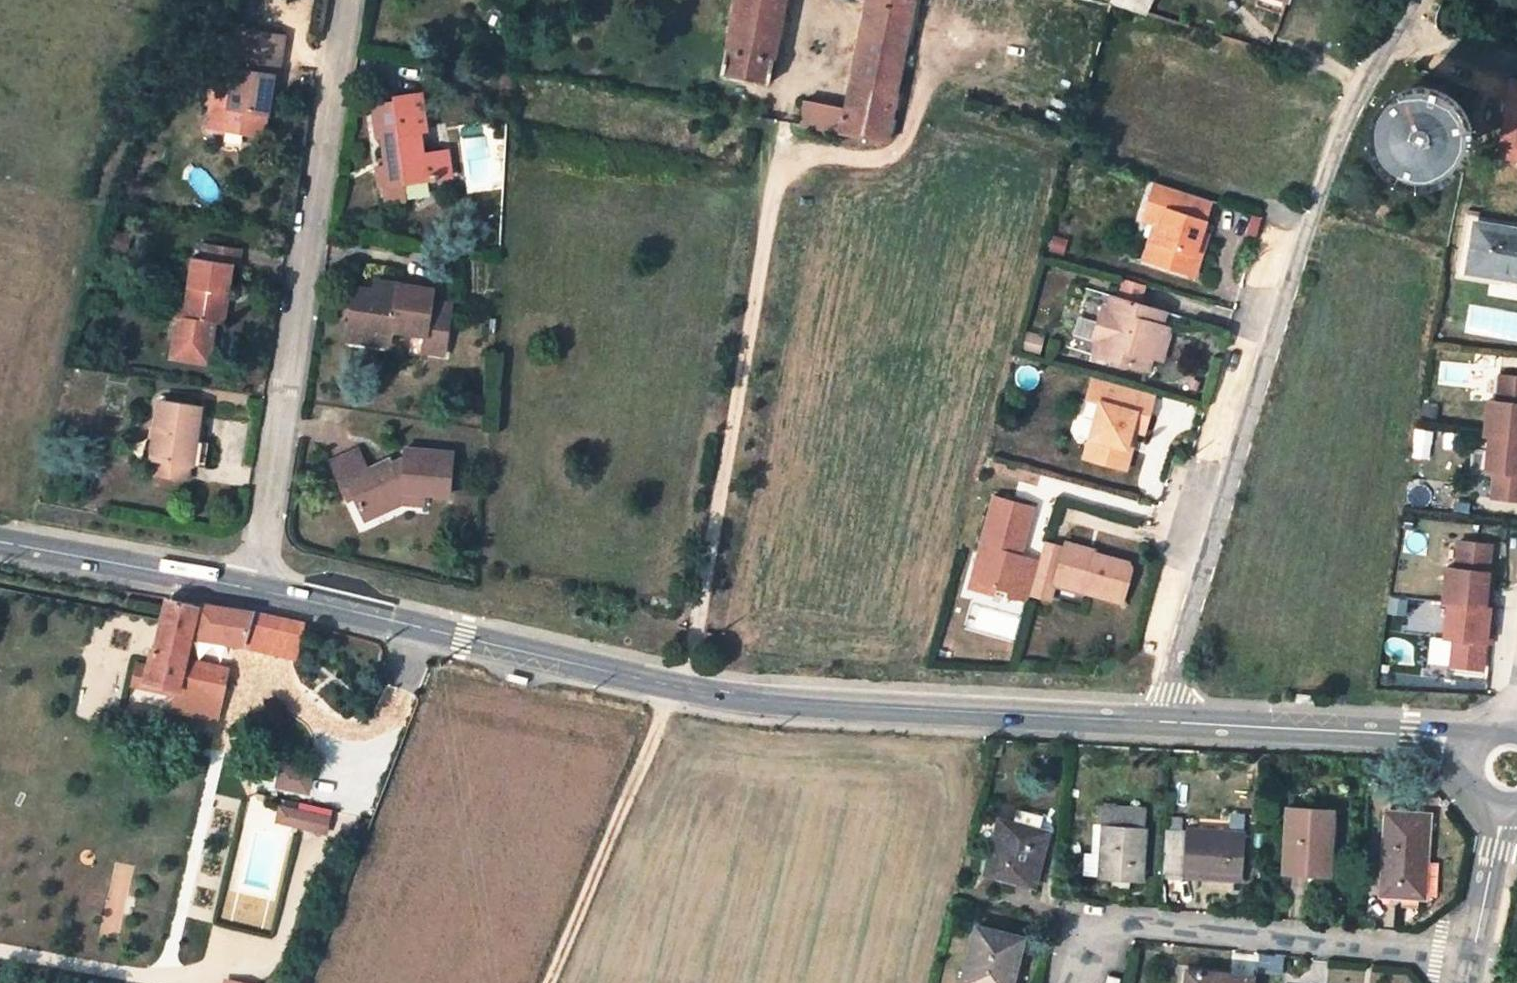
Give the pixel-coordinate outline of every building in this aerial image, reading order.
[(729,30),(719,78),(767,87),(784,0),(735,0),(729,30)] [(850,78),(896,88),(914,0),(856,0),(866,2),(850,78)] [(1108,4),(1145,16),(1153,0),(1111,0),(1108,4)] [(1282,16),(1287,0),(1257,0),(1255,7),(1282,16)] [(249,48),(251,32),(241,30),(235,68),(240,69),(243,47),(249,48)] [(270,90),(273,75),(278,76),(282,53),(276,52),(279,36),(251,32),(249,48),(243,47),(240,69),(235,68),(233,84),(229,108),(214,106),(211,126),(226,129),(227,124),(243,127),(242,132),(263,135),(270,90)] [(276,91),(278,76),(273,75),(270,90),(276,91)] [(839,135),(885,144),(896,88),(850,78),(844,109),(839,135)] [(229,108),(233,84),(216,81),(211,105),(214,106),(229,108)] [(419,94),(392,98),(397,126),(423,123),(419,94)] [(844,109),(803,100),(798,127),(839,135),(844,109)] [(1442,133),(1406,122),(1399,144),(1394,158),(1417,165),(1421,151),(1436,155),(1442,133)] [(397,132),(418,130),(424,129),(423,123),(397,126),(397,132)] [(418,130),(397,132),(381,135),(385,157),(386,166),(380,167),(377,167),(380,186),(387,185),(389,203),(405,201),(404,197),(402,183),(423,180),(450,177),(446,152),(422,155),(418,130)] [(402,183),(404,197),(425,195),(423,180),(402,183)] [(1210,199),(1153,181),(1141,219),(1153,223),(1159,225),(1149,262),(1185,272),(1190,252),(1200,255),(1206,233),(1195,229),(1198,219),(1203,221),(1210,199)] [(1453,279),(1516,289),(1516,231),(1509,229),(1510,223),(1464,215),(1453,279)] [(1149,262),(1159,225),(1153,223),(1143,259),(1149,262)] [(216,323),(221,293),(228,293),(232,263),(238,263),(241,247),(207,242),(204,258),(199,257),(191,256),(184,304),(182,318),(176,317),(172,342),(173,348),(176,353),(180,357),(188,360),(191,361),(197,361),(203,357),(209,352),(211,346),(215,323),(216,323)] [(1190,252),(1185,272),(1194,275),(1200,255),(1190,252)] [(383,293),(384,283),(375,282),(374,291),(383,293)] [(370,335),(389,337),(390,331),(424,336),(422,349),(446,353),(454,304),(431,300),(432,290),(384,283),(383,293),(374,291),(353,288),(345,340),(369,343),(370,335)] [(222,324),(228,293),(221,293),(216,323),(222,324)] [(1159,330),(1163,317),(1139,311),(1140,306),(1107,297),(1104,310),(1099,309),(1089,342),(1094,343),(1090,356),(1146,374),(1150,361),(1159,330)] [(182,318),(184,304),(177,303),(176,317),(182,318)] [(1169,333),(1159,330),(1150,361),(1160,363),(1169,333)] [(369,343),(388,346),(389,337),(370,335),(369,343)] [(172,342),(169,358),(188,360),(180,357),(176,353),(173,348),(172,342)] [(209,363),(211,346),(209,352),(203,357),(197,361),(191,361),(209,363)] [(1498,375),(1495,402),(1485,400),(1481,435),(1486,436),(1482,471),(1492,472),(1488,499),(1516,502),(1516,377),(1498,375)] [(1153,395),(1091,378),(1085,401),(1098,404),(1082,459),(1114,468),(1120,448),(1124,449),(1129,431),(1135,432),(1142,434),(1153,395)] [(167,401),(191,405),(192,399),(168,395),(167,401)] [(158,400),(149,459),(155,460),(152,475),(186,479),(188,467),(191,465),(195,438),(200,406),(191,405),(167,401),(158,400)] [(1124,471),(1135,432),(1129,431),(1124,449),(1120,448),(1114,468),(1124,471)] [(195,438),(191,465),(204,466),(207,441),(195,438)] [(452,454),(405,450),(404,459),(391,465),(369,476),(367,470),(357,450),(329,464),(341,490),(348,486),(354,498),(364,519),(400,504),(401,492),(422,494),(448,496),(452,454)] [(389,459),(367,470),(369,476),(391,465),(389,459)] [(341,490),(347,502),(354,498),(348,486),(341,490)] [(400,504),(421,505),(422,494),(401,492),(400,504)] [(1028,595),(1037,564),(1018,558),(1031,510),(993,500),(977,557),(983,559),(976,586),(993,591),(1007,595),(1005,600),(1025,605),(1028,595)] [(1488,546),(1457,543),(1453,570),(1443,569),(1439,605),(1444,605),(1440,641),(1450,642),(1447,669),(1478,673),(1482,646),(1484,627),(1489,628),(1491,611),(1486,610),(1488,593),(1483,593),(1485,574),(1488,546)] [(1037,564),(1028,595),(1049,600),(1054,581),(1083,589),(1082,592),(1121,603),(1130,569),(1126,566),(1094,557),(1094,554),(1063,545),(1062,550),(1042,544),(1037,564)] [(983,559),(977,557),(967,591),(991,597),(993,591),(976,586),(983,559)] [(178,609),(146,603),(135,658),(130,658),(125,689),(159,697),(167,663),(172,637),(178,609)] [(178,609),(172,637),(192,641),(199,613),(178,609)] [(283,630),(199,613),(192,641),(218,647),(276,660),(283,630)] [(209,672),(167,663),(159,697),(202,705),(209,672)] [(275,786),(310,795),(316,771),(282,762),(275,786)] [(330,833),(334,811),(280,801),(276,824),(330,833)] [(1001,811),(998,825),(1024,831),(1027,818),(1001,811)] [(1096,885),(1113,886),(1128,887),(1139,888),(1147,816),(1096,811),(1094,832),(1100,832),(1096,885)] [(1332,821),(1287,818),(1283,883),(1326,886),(1332,821)] [(998,825),(983,821),(969,879),(1019,890),(1033,834),(1024,831),(998,825)] [(1431,829),(1387,824),(1381,909),(1423,911),(1431,829)] [(1180,837),(1164,837),(1161,882),(1176,884),(1176,888),(1199,890),(1199,886),(1239,888),(1244,840),(1180,835),(1180,837)] [(118,938),(132,865),(117,862),(103,935),(118,938)] [(966,932),(954,978),(972,982),(1003,982),(1014,944),(966,932)] [(1106,969),(1103,981),(1113,982),(1116,982),(1119,972),(1106,969)]
